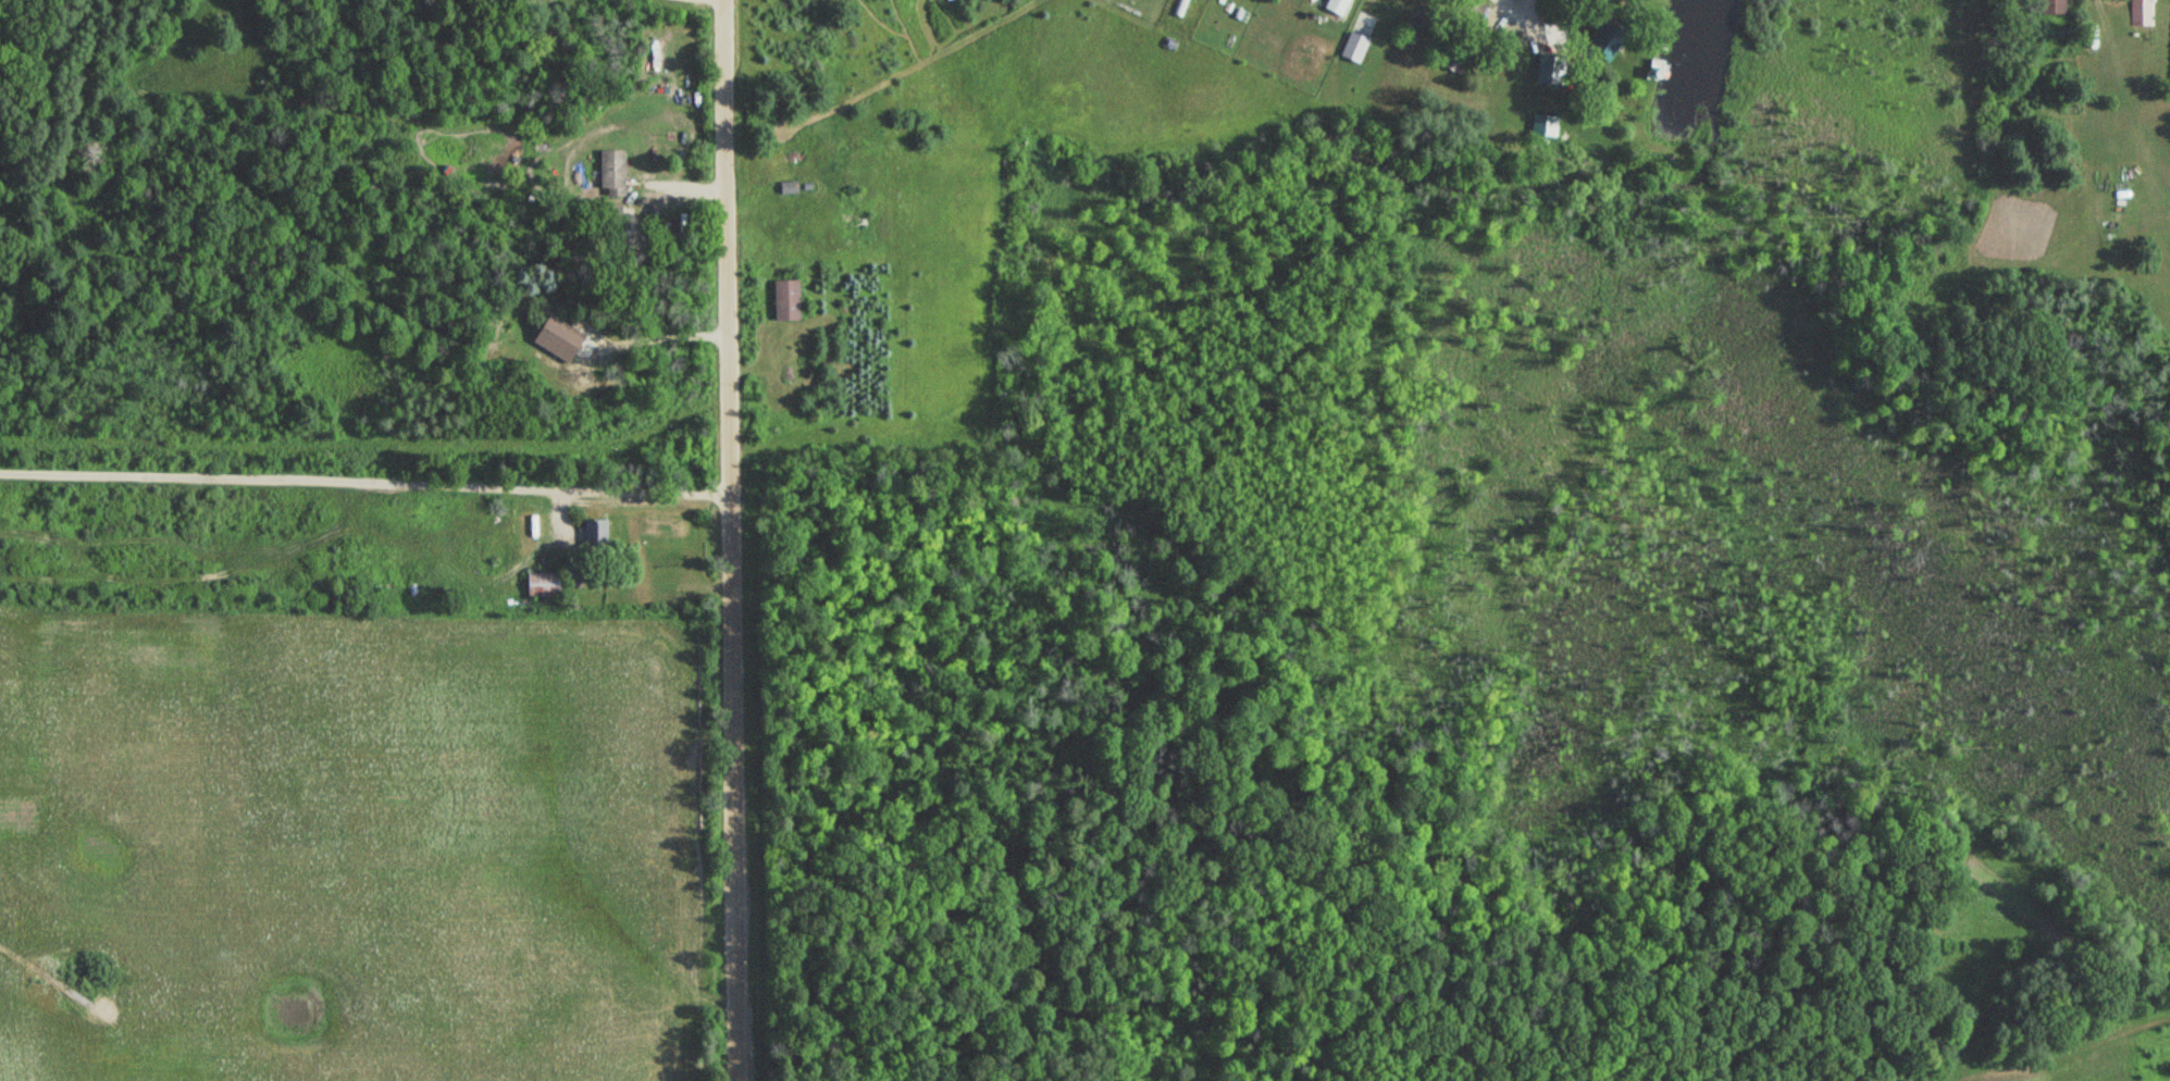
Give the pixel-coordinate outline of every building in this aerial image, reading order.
[(1340,17),(1347,0),(1322,0),(1319,7),(1340,17)] [(2039,14),(2065,14),(2065,0),(2039,0),(2039,14)] [(2129,26),(2153,26),(2153,0),(2129,0),(2129,26)] [(1356,63),(1368,39),(1349,30),(1338,55),(1356,63)] [(622,150),(598,150),(598,190),(622,190),(622,150)] [(779,194),(797,193),(797,181),(778,181),(779,194)] [(796,320),(796,279),(772,279),(772,320),(796,320)] [(604,519),(579,519),(579,544),(604,544),(604,519)] [(556,596),(556,573),(524,573),(524,596),(556,596)] [(326,821),(313,814),(306,828),(319,835),(326,821)]
